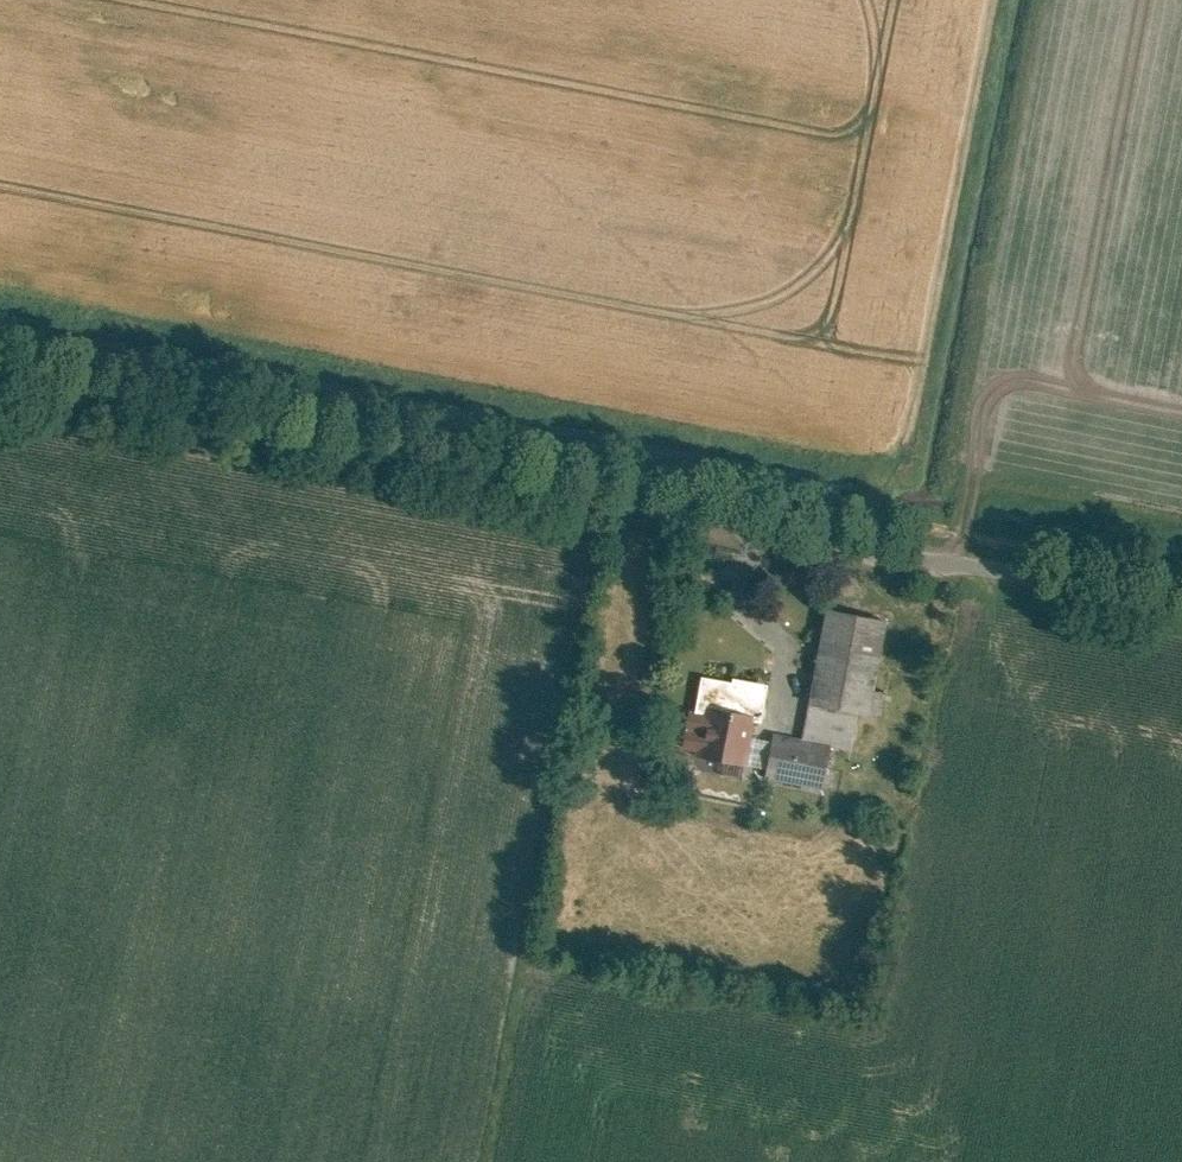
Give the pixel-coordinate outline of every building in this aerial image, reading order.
[(891,620),(831,608),(806,734),(855,744),(862,712),(880,716),(886,689),(878,687),(891,620)] [(734,680),(704,674),(697,709),(710,711),(711,706),(760,715),(759,721),(765,722),(772,683),(735,675),(734,680)] [(760,715),(711,706),(710,711),(709,718),(694,715),(688,747),(703,750),(702,755),(750,764),(756,736),(759,721),(760,715)] [(770,768),(768,775),(827,787),(835,742),(777,731),(775,740),(770,768)] [(775,740),(756,736),(750,764),(770,768),(775,740)]
